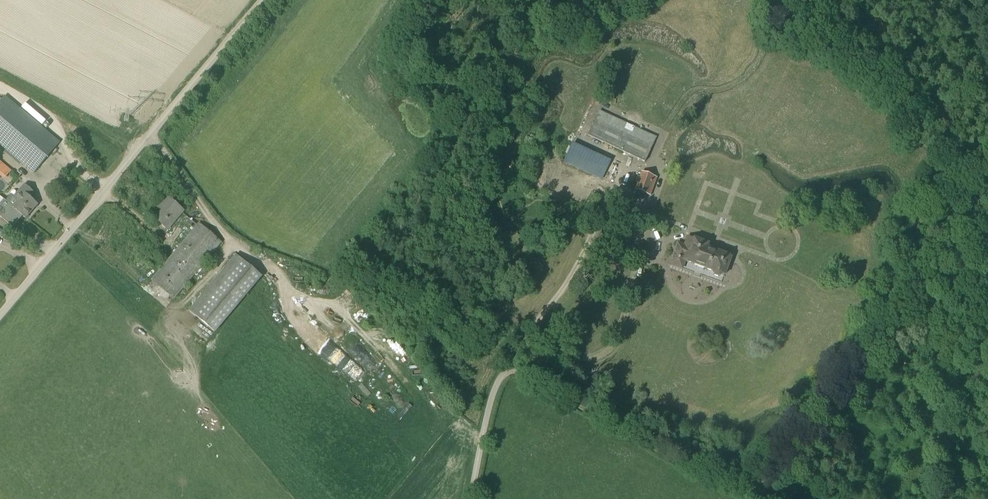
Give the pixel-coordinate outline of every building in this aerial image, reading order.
[(60,142),(5,96),(0,101),(0,144),(34,173),(60,142)] [(644,161),(656,137),(599,110),(588,135),(644,161)] [(573,142),(565,162),(604,179),(613,158),(573,142)] [(0,159),(0,175),(5,179),(13,169),(0,159)] [(634,189),(650,195),(657,177),(641,171),(634,189)] [(23,216),(26,218),(37,205),(29,198),(34,192),(24,185),(13,197),(18,201),(13,207),(0,196),(23,216)] [(0,196),(0,217),(13,227),(23,216),(0,196)] [(155,219),(168,230),(183,211),(167,197),(160,204),(165,208),(155,219)] [(174,298),(221,242),(199,223),(152,280),(174,298)] [(724,275),(731,257),(718,252),(719,248),(688,237),(685,246),(678,243),(670,264),(682,269),(685,261),(713,271),(714,275),(719,277),(722,274),(724,275)] [(188,311),(215,333),(262,276),(236,254),(188,311)] [(346,285),(332,297),(340,305),(353,292),(346,285)] [(343,327),(335,319),(328,327),(337,334),(343,327)] [(394,335),(381,345),(391,358),(404,348),(394,335)]
